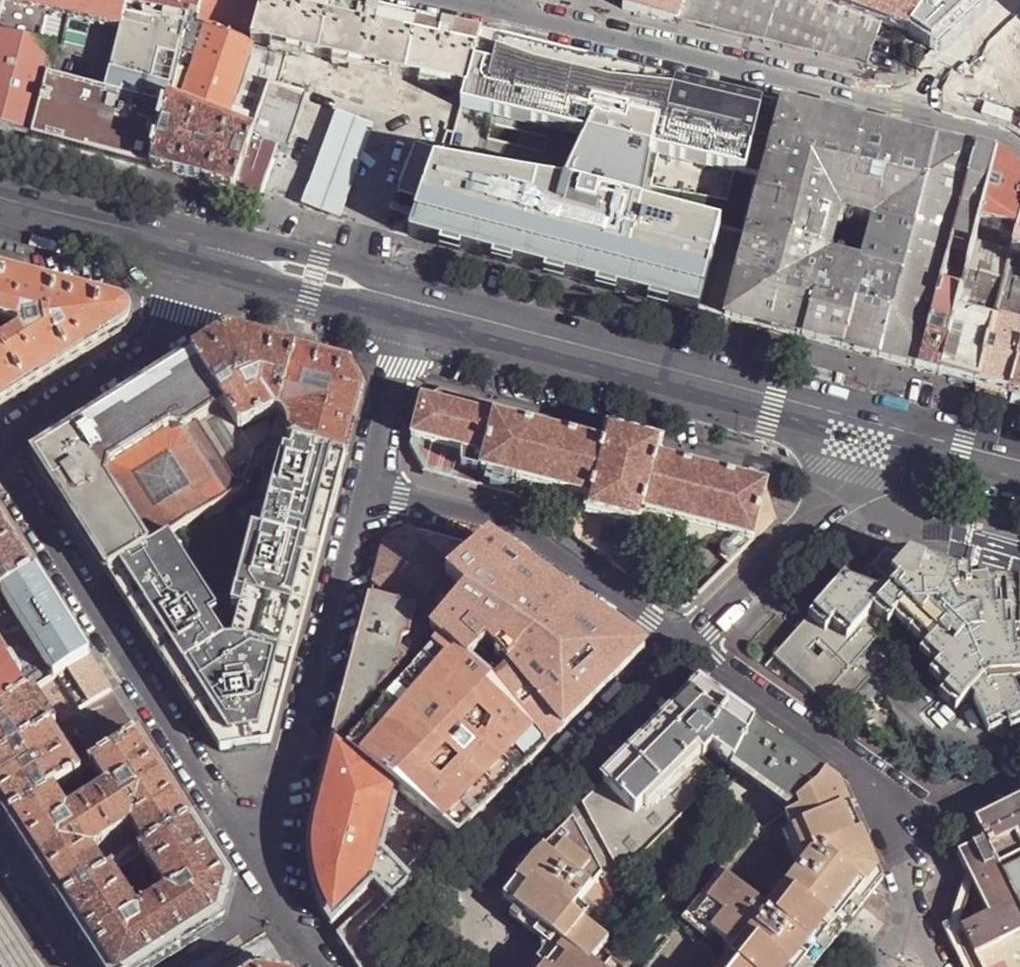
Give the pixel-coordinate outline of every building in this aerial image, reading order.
[(50,0),(5,0),(4,3),(47,13),(50,0)] [(47,13),(68,17),(72,0),(50,0),(47,13)] [(68,17),(120,29),(125,10),(128,0),(72,0),(68,17)] [(125,10),(189,23),(191,18),(199,20),(206,0),(128,0),(125,10)] [(223,127),(250,44),(264,0),(206,0),(199,20),(191,18),(189,23),(179,49),(176,64),(178,65),(176,69),(192,75),(180,111),(180,112),(223,127)] [(250,44),(290,53),(467,94),(483,41),(428,28),(404,23),(304,0),(264,0),(250,44)] [(675,22),(683,0),(624,0),(622,5),(621,9),(652,17),(675,22)] [(879,23),(814,0),(683,0),(675,22),(868,68),(879,23)] [(879,23),(905,32),(929,0),(814,0),(879,23)] [(905,32),(933,52),(964,24),(980,10),(970,0),(929,0),(905,32)] [(4,3),(0,20),(0,34),(40,44),(47,13),(4,3)] [(125,10),(120,29),(104,94),(166,110),(167,106),(176,69),(178,65),(176,64),(179,49),(189,23),(125,10)] [(52,50),(61,52),(68,17),(47,13),(40,44),(52,47),(52,50)] [(29,139),(45,78),(52,50),(52,47),(40,44),(0,34),(0,132),(29,139)] [(783,109),(597,65),(488,42),(483,41),(467,94),(469,95),(469,97),(466,97),(461,113),(464,113),(588,141),(659,158),(734,175),(763,181),(783,109)] [(223,127),(252,137),(270,85),(280,88),(290,53),(250,44),(223,127)] [(176,69),(167,106),(180,111),(192,75),(176,69)] [(40,142),(89,155),(104,94),(45,78),(29,139),(40,142)] [(280,88),(270,85),(252,137),(234,188),(244,192),(263,198),(281,147),(291,150),(310,96),(280,88)] [(128,165),(151,171),(166,110),(104,94),(89,155),(98,158),(128,165)] [(196,183),(233,192),(234,188),(252,137),(223,127),(180,112),(180,111),(167,106),(166,110),(151,171),(196,183)] [(727,320),(743,324),(785,335),(830,347),(871,358),(916,369),(936,293),(944,266),(973,156),(935,146),(896,137),(848,125),(817,117),(794,112),(783,109),(763,181),(748,239),(727,319),(727,320)] [(376,128),(341,115),(322,164),(306,210),(344,219),(359,176),(376,128)] [(659,158),(588,141),(563,193),(748,239),(763,181),(734,175),(728,203),(653,190),(659,158)] [(399,194),(423,202),(434,171),(441,153),(417,144),(399,194)] [(978,157),(973,156),(944,266),(966,273),(977,229),(995,161),(994,160),(978,157)] [(995,161),(977,229),(1015,238),(1019,220),(1019,183),(1009,173),(995,161)] [(445,173),(434,171),(411,238),(422,241),(533,270),(705,314),(727,319),(748,239),(563,193),(445,173)] [(1015,238),(1011,255),(1019,257),(1019,220),(1015,238)] [(1015,238),(977,229),(966,273),(969,273),(1004,282),(1011,255),(1015,238)] [(1011,255),(1004,282),(1001,290),(1019,294),(1019,257),(1011,255)] [(961,299),(957,316),(992,324),(1001,290),(1004,282),(969,273),(961,299)] [(120,307),(77,296),(6,277),(0,299),(0,326),(19,330),(19,337),(0,350),(0,353),(25,392),(45,379),(92,350),(120,331),(124,330),(128,324),(129,317),(126,311),(120,307)] [(1001,290),(992,324),(1019,332),(1019,294),(1001,290)] [(936,293),(916,369),(946,377),(976,385),(992,324),(957,316),(961,299),(936,293)] [(992,324),(976,385),(993,390),(1008,394),(1019,350),(1019,332),(992,324)] [(227,334),(193,356),(224,407),(240,431),(253,453),(272,438),(278,414),(295,352),(256,342),(227,334)] [(1008,394),(1019,397),(1019,350),(1008,394)] [(295,352),(278,414),(284,419),(288,426),(289,435),(288,442),(290,442),(294,444),(346,457),(363,392),(349,366),(319,358),(295,352)] [(13,400),(25,392),(0,353),(0,408),(13,400)] [(33,459),(107,575),(167,536),(238,491),(197,424),(224,407),(193,356),(145,386),(112,406),(79,426),(79,428),(34,457),(33,459)] [(484,460),(495,421),(422,402),(411,441),(419,443),(484,460)] [(197,424),(238,491),(240,489),(253,453),(240,431),(224,407),(197,424)] [(272,438),(288,442),(289,435),(288,426),(284,419),(278,414),(272,438)] [(767,489),(658,462),(662,448),(662,446),(656,445),(656,446),(633,440),(613,435),(613,433),(608,432),(604,448),(495,421),(484,460),(481,474),(575,498),(590,502),(587,517),(580,543),(596,555),(605,521),(638,530),(641,530),(642,527),(742,554),(776,520),(767,489)] [(423,474),(438,477),(419,443),(411,441),(409,448),(423,474)] [(167,536),(107,575),(130,610),(202,722),(220,751),(270,744),(328,524),(346,457),(294,444),(292,454),(273,449),(270,459),(281,462),(263,533),(254,531),(233,610),(242,613),(231,636),(223,641),(208,617),(215,612),(167,536)] [(575,498),(566,533),(580,543),(587,517),(590,502),(575,498)] [(36,574),(2,520),(0,517),(0,597),(36,574)] [(407,531),(383,545),(376,574),(370,600),(415,611),(413,616),(415,617),(432,632),(433,631),(467,596),(449,580),(480,551),(477,550),(407,531)] [(467,596),(433,631),(443,640),(444,642),(445,641),(470,662),(487,644),(562,731),(630,663),(643,650),(553,587),(487,540),(477,550),(480,551),(449,580),(467,596)] [(775,657),(813,691),(838,712),(870,678),(855,663),(896,621),(900,616),(929,645),(924,650),(918,656),(935,672),(929,680),(945,694),(940,699),(955,713),(970,698),(975,702),(974,703),(990,734),(1008,725),(1010,730),(1019,726),(1019,698),(1014,686),(1015,677),(1019,677),(1019,633),(1014,634),(1012,612),(1002,613),(1001,592),(991,593),(990,574),(954,576),(888,552),(873,567),(878,572),(873,577),(867,584),(876,592),(863,587),(850,582),(845,578),(775,657)] [(26,699),(34,694),(41,689),(90,658),(58,608),(36,574),(0,597),(0,658),(26,699)] [(415,611),(370,600),(352,666),(334,738),(337,741),(354,722),(407,661),(400,655),(403,642),(409,638),(415,617),(413,616),(415,611)] [(900,616),(896,621),(924,650),(929,645),(900,616)] [(443,640),(433,631),(432,632),(407,661),(354,722),(363,730),(443,640)] [(444,642),(443,640),(363,730),(347,748),(398,790),(449,830),(457,837),(461,832),(480,814),(509,785),(532,762),(546,748),(494,684),(470,662),(445,641),(444,642)] [(562,731),(487,644),(470,662),(494,684),(546,748),(559,734),(562,731)] [(26,699),(0,658),(0,715),(26,699)] [(67,720),(111,691),(97,670),(90,658),(41,689),(52,706),(63,722),(67,720)] [(697,754),(703,760),(704,759),(712,751),(739,771),(755,728),(718,702),(699,688),(603,784),(635,816),(643,807),(697,754)] [(125,713),(111,691),(67,720),(96,765),(140,737),(125,713)] [(51,730),(55,727),(45,710),(34,694),(26,699),(0,715),(0,763),(51,730)] [(51,730),(81,775),(92,768),(96,765),(67,720),(63,722),(55,727),(51,730)] [(363,730),(354,722),(337,741),(347,748),(363,730)] [(804,761),(755,728),(739,771),(793,809),(819,786),(824,776),(804,761)] [(6,824),(53,793),(81,775),(51,730),(0,763),(0,814),(6,824)] [(96,765),(92,768),(107,790),(67,815),(63,808),(60,804),(53,793),(6,824),(27,856),(60,907),(107,877),(98,862),(93,854),(132,829),(137,837),(146,851),(194,821),(180,799),(160,768),(146,746),(140,737),(96,765)] [(337,741),(334,738),(324,776),(313,821),(310,838),(309,860),(313,883),(320,906),(331,926),(374,883),(392,901),(411,882),(383,854),(387,835),(389,826),(398,790),(347,748),(337,741)] [(703,760),(697,754),(643,807),(650,814),(703,760)] [(721,776),(704,759),(650,814),(643,807),(635,816),(603,784),(582,805),(621,875),(721,776)] [(793,809),(739,771),(736,779),(785,813),(793,809)] [(824,942),(851,908),(870,884),(877,875),(873,867),(860,839),(846,808),(835,783),(829,779),(824,776),(819,786),(793,809),(785,813),(763,828),(757,824),(643,966),(803,966),(824,942)] [(981,966),(1019,966),(1019,798),(975,821),(995,861),(993,862),(983,843),(957,856),(988,916),(962,930),(981,966)] [(98,966),(154,966),(198,939),(223,923),(234,883),(226,871),(203,834),(194,821),(146,851),(142,854),(148,865),(167,894),(137,913),(118,884),(111,874),(107,877),(60,907),(79,937),(98,966)] [(503,898),(509,903),(515,908),(562,946),(546,966),(598,966),(590,961),(606,941),(591,929),(615,899),(609,893),(572,823),(560,834),(535,860),(530,865),(523,873),(503,898)] [(397,828),(389,826),(387,835),(395,837),(397,828)] [(98,862),(107,877),(111,874),(142,854),(146,851),(137,837),(98,862)] [(142,854),(111,874),(118,884),(148,865),(142,854)] [(518,869),(523,873),(530,865),(535,860),(529,855),(518,869)] [(864,905),(881,884),(877,875),(870,884),(851,908),(824,942),(803,966),(815,966),(825,954),(827,956),(866,907),(864,905)] [(515,908),(508,917),(540,942),(541,955),(531,966),(546,966),(562,946),(515,908)] [(962,966),(981,966),(962,930),(947,937),(962,966)] [(74,964),(75,961),(71,954),(69,953),(64,956),(63,958),(68,966),(70,966),(74,964)]
